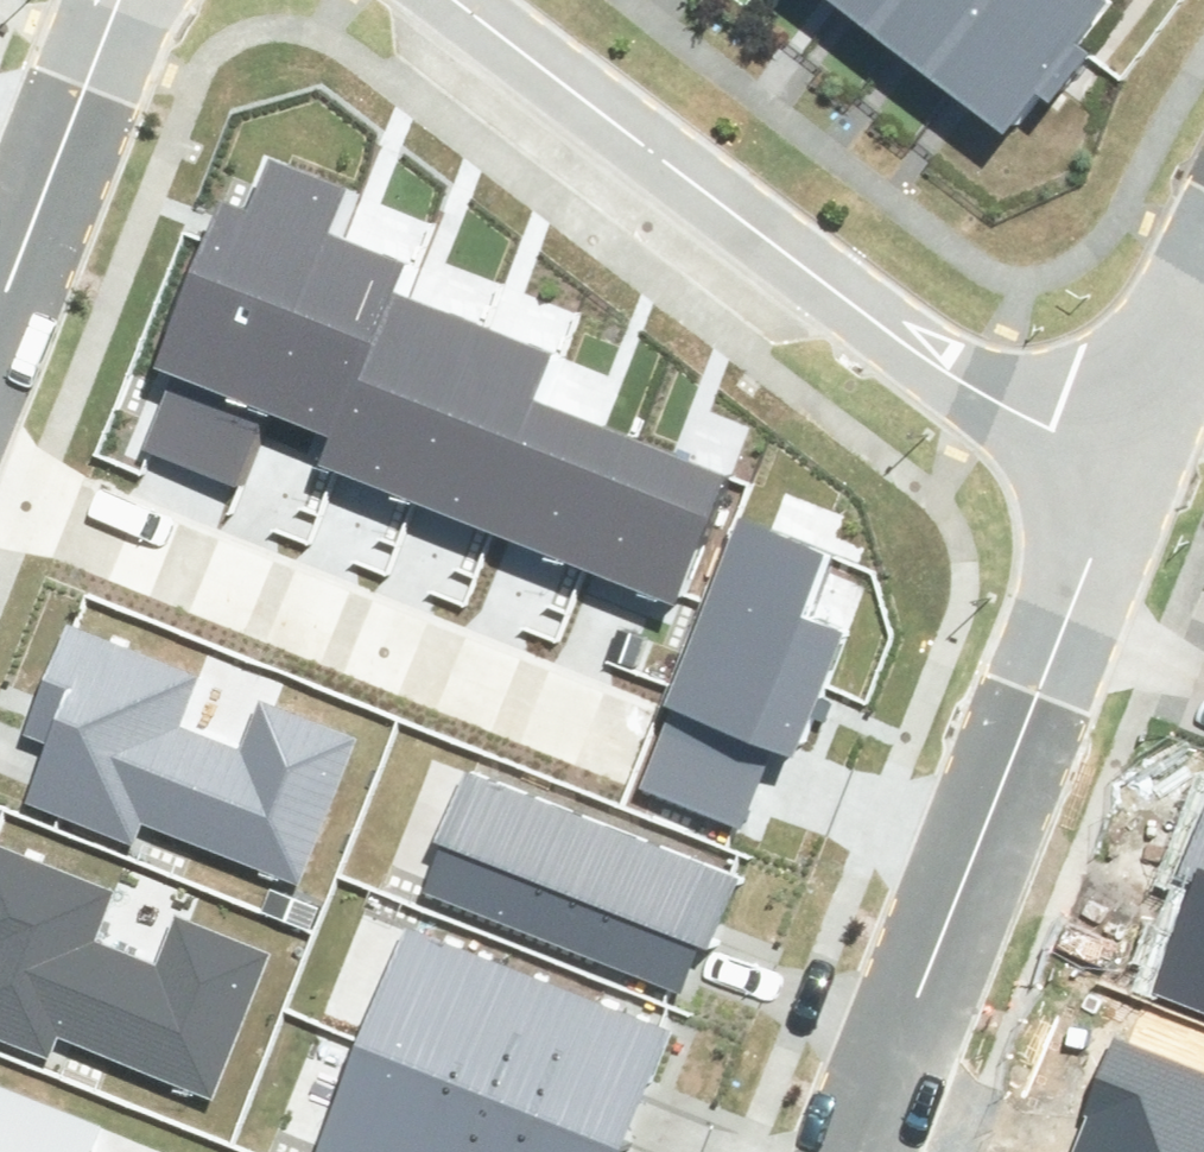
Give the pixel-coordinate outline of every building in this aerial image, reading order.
[(904,27),(924,0),(869,0),(904,27)] [(960,70),(1015,0),(924,0),(904,27),(960,70)] [(1017,114),(1050,72),(1068,85),(1103,40),(1085,27),(1106,0),(1015,0),(960,70),(1017,114)] [(332,234),(347,195),(275,168),(253,225),(215,211),(155,368),(174,375),(147,446),(238,480),(264,412),(332,234)] [(332,234),(264,412),(332,439),(391,290),(402,262),(332,234)] [(391,290),(332,439),(321,467),(412,503),(481,325),(391,290)] [(554,352),(481,325),(412,503),(485,531),(534,404),(554,352)] [(633,442),(534,404),(485,531),(583,569),(633,442)] [(633,442),(583,569),(675,606),(725,478),(633,442)] [(672,706),(638,791),(735,830),(765,756),(787,765),(838,637),(798,621),(826,552),(738,517),(665,703),(672,706)] [(111,826),(121,803),(281,871),(315,794),(337,742),(253,706),(231,758),(155,725),(175,678),(58,628),(18,720),(48,732),(24,788),(111,826)] [(455,779),(414,880),(664,982),(705,881),(455,779)] [(1151,989),(1203,1010),(1203,813),(1174,887),(1189,893),(1151,989)] [(59,1009),(219,1078),(252,1000),(275,949),(191,912),(168,964),(92,932),(112,885),(0,837),(0,1012),(48,1033),(59,1009)] [(408,932),(363,1047),(614,1147),(660,1034),(408,932)] [(1065,1151),(1203,1151),(1203,1076),(1109,1039),(1065,1151)] [(321,1151),(612,1151),(614,1147),(363,1047),(321,1151)] [(93,1119),(0,1085),(0,1151),(81,1151),(93,1119)]
